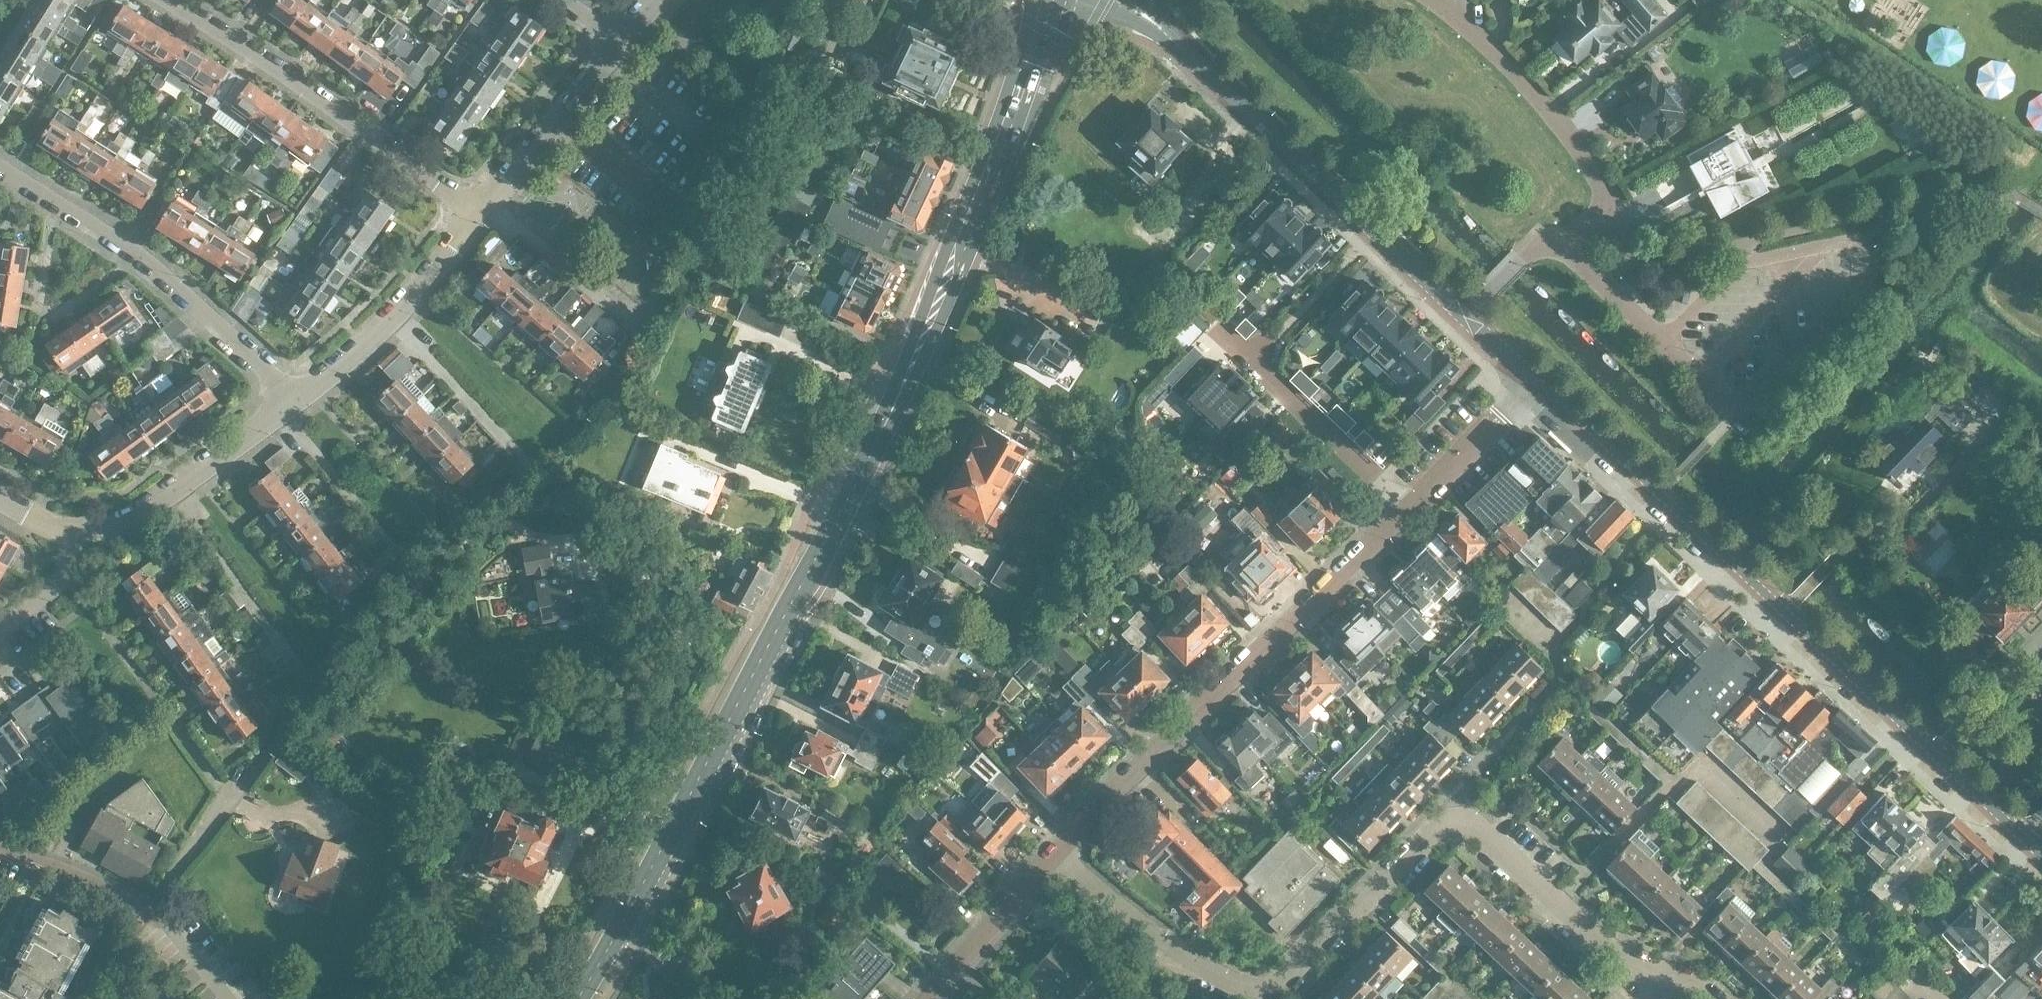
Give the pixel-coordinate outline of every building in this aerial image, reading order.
[(69,29),(83,37),(88,29),(78,23),(79,22),(65,14),(72,3),(67,0),(34,0),(31,5),(69,29)] [(72,3),(80,8),(80,7),(97,17),(107,0),(92,0),(67,0),(72,3)] [(291,26),(308,3),(310,0),(280,0),(271,11),(291,26)] [(435,8),(441,0),(430,0),(428,3),(435,8)] [(435,8),(443,14),(452,0),(465,9),(469,3),(472,0),(441,0),(435,8)] [(1651,31),(1667,16),(1653,0),(1623,0),(1635,13),(1621,24),(1600,0),(1599,0),(1555,38),(1559,42),(1561,46),(1567,53),(1570,56),(1575,59),(1578,63),(1594,49),(1593,48),(1607,36),(1608,37),(1617,29),(1631,45),(1649,30),(1651,31)] [(1699,9),(1711,0),(1692,0),(1699,9)] [(485,1),(479,9),(489,17),(495,8),(485,1)] [(291,26),(311,40),(327,17),(308,3),(291,26)] [(520,3),(503,27),(531,47),(545,28),(536,21),(539,17),(520,3)] [(31,5),(18,25),(47,43),(56,29),(65,35),(69,29),(31,5)] [(132,42),(147,18),(125,5),(111,30),(131,42),(132,42)] [(311,40),(330,54),(361,11),(354,6),(340,26),(327,17),(311,40)] [(472,19),(482,26),(489,17),(479,9),(472,19)] [(331,54),(350,68),(366,45),(354,36),(369,17),(361,11),(330,54),(331,54)] [(813,34),(825,40),(834,18),(822,13),(813,34)] [(152,55),(167,30),(147,18),(132,42),(131,42),(119,63),(126,68),(139,47),(152,55)] [(496,36),(489,47),(517,67),(531,47),(503,27),(496,22),(489,31),(496,36)] [(782,45),(794,50),(804,28),(792,23),(782,45)] [(18,25),(6,45),(58,78),(63,70),(39,55),(47,43),(18,25)] [(925,101),(939,107),(965,52),(951,46),(953,42),(925,29),(923,33),(910,26),(901,45),(900,46),(893,61),(893,63),(891,66),(884,81),(897,88),(895,92),(923,105),(925,101)] [(1927,58),(1961,64),(1967,32),(1933,26),(1927,58)] [(83,37),(69,29),(65,35),(79,44),(83,37)] [(172,67),(187,43),(167,30),(152,55),(172,67)] [(385,45),(393,51),(400,40),(393,35),(385,45)] [(455,42),(451,49),(468,61),(473,54),(455,42)] [(181,72),(193,80),(207,55),(187,43),(172,67),(166,77),(159,88),(168,93),(181,72)] [(0,54),(0,70),(22,83),(30,70),(53,85),(58,78),(6,45),(0,54)] [(350,68),(369,82),(386,59),(366,45),(350,68)] [(386,59),(369,82),(389,97),(402,79),(415,88),(441,52),(431,45),(418,64),(413,60),(409,65),(399,57),(393,64),(386,59)] [(489,47),(475,66),(503,86),(517,67),(489,47)] [(71,69),(81,76),(93,56),(83,49),(71,69)] [(451,49),(445,57),(459,67),(464,60),(467,62),(468,61),(451,49)] [(1783,63),(1791,77),(1817,63),(1810,49),(1783,63)] [(217,107),(218,108),(238,75),(228,69),(229,68),(207,55),(193,80),(213,92),(207,100),(217,107)] [(1977,90),(2011,97),(2018,66),(1984,58),(1977,90)] [(475,66),(461,86),(489,106),(503,86),(475,66)] [(9,104),(22,83),(0,70),(0,98),(9,104)] [(152,84),(159,88),(166,77),(159,73),(152,84)] [(55,94),(65,100),(78,80),(67,74),(55,94)] [(1637,101),(1623,110),(1630,118),(1627,120),(1626,126),(1630,130),(1635,132),(1638,130),(1644,138),(1657,129),(1664,139),(1688,122),(1681,112),(1681,111),(1661,83),(1660,84),(1653,74),(1630,91),(1637,101)] [(218,108),(247,129),(254,119),(270,96),(250,81),(249,82),(238,75),(218,108)] [(429,78),(423,88),(433,95),(439,85),(429,78)] [(461,86),(447,105),(475,125),(489,106),(461,86)] [(433,95),(423,88),(409,106),(420,114),(426,105),(441,116),(432,129),(450,142),(452,138),(461,145),(475,125),(447,105),(433,95)] [(2024,107),(2041,133),(2041,95),(2024,107)] [(271,135),(289,110),(270,96),(254,119),(247,129),(240,138),(247,144),(255,133),(266,142),(271,135)] [(0,98),(0,119),(9,104),(0,98)] [(35,106),(29,116),(39,122),(45,112),(35,106)] [(1130,163),(1153,183),(1173,160),(1170,157),(1182,143),(1187,148),(1195,139),(1163,111),(1160,114),(1152,107),(1138,123),(1137,122),(1121,140),(1122,141),(1119,144),(1134,158),(1130,163)] [(40,143),(61,156),(81,122),(61,110),(40,143)] [(287,156),(290,151),(309,124),(289,110),(271,135),(282,143),(276,150),(278,152),(271,161),(279,167),(287,156)] [(61,156),(81,168),(96,144),(83,136),(95,116),(87,111),(81,122),(61,156)] [(39,122),(29,116),(16,135),(27,141),(39,122)] [(841,133),(860,144),(868,131),(849,120),(841,133)] [(1692,166),(1704,187),(1721,218),(1770,191),(1752,159),(1783,140),(1772,121),(1741,140),(1735,129),(1687,155),(1692,166)] [(309,124),(290,151),(310,165),(321,172),(339,147),(328,140),(329,138),(309,124)] [(871,128),(867,137),(877,142),(881,133),(871,128)] [(823,130),(817,141),(839,154),(845,143),(823,130)] [(81,168),(102,181),(129,137),(121,132),(115,142),(112,141),(106,151),(96,144),(81,168)] [(102,181),(122,194),(137,170),(134,168),(136,166),(137,166),(141,160),(129,153),(136,141),(129,137),(102,181)] [(914,144),(903,167),(943,186),(944,183),(949,182),(951,178),(949,174),(954,162),(914,144)] [(147,148),(140,159),(148,164),(155,153),(147,148)] [(879,157),(865,150),(861,157),(876,164),(879,157)] [(811,152),(806,162),(827,174),(833,164),(811,152)] [(237,159),(230,154),(223,163),(230,168),(231,167),(237,159)] [(293,161),(287,156),(279,167),(286,172),(293,161)] [(806,162),(800,173),(821,185),(827,174),(806,162)] [(332,167),(319,186),(329,193),(342,174),(332,167)] [(903,167),(892,190),(933,208),(934,205),(938,204),(940,201),(938,197),(943,186),(903,167)] [(137,170),(122,194),(143,206),(157,182),(137,170)] [(868,180),(852,172),(848,180),(864,187),(868,180)] [(800,173),(794,182),(816,194),(821,185),(800,173)] [(794,182),(788,193),(810,205),(816,194),(794,182)] [(329,193),(319,186),(313,194),(323,202),(329,193)] [(1291,206),(1272,188),(1248,213),(1238,223),(1257,240),(1290,207),(1291,206)] [(198,190),(191,201),(200,206),(206,195),(198,190)] [(933,208),(892,190),(881,213),(918,230),(923,228),(933,208)] [(352,209),(352,210),(381,230),(385,232),(393,220),(389,218),(395,210),(369,192),(355,211),(352,209)] [(788,193),(783,203),(804,215),(810,205),(788,193)] [(214,200),(206,195),(200,206),(207,211),(214,200)] [(825,225),(879,249),(891,224),(836,200),(825,225)] [(158,226),(179,240),(195,215),(173,202),(158,226)] [(783,203),(776,214),(798,226),(804,215),(783,203)] [(1248,213),(1239,205),(1221,223),(1229,232),(1238,223),(1248,213)] [(299,213),(311,222),(317,214),(305,206),(299,213)] [(1308,224),(1290,207),(1257,240),(1256,241),(1274,258),(1275,257),(1308,224)] [(349,219),(340,231),(367,249),(371,252),(380,239),(376,237),(381,230),(352,210),(347,218),(349,219)] [(179,240),(199,252),(216,225),(196,213),(195,215),(179,240)] [(776,214),(770,224),(792,237),(798,226),(776,214)] [(199,252),(219,265),(248,221),(240,216),(234,226),(233,225),(221,228),(216,225),(199,252)] [(256,226),(248,221),(219,265),(240,278),(256,254),(243,246),(256,226)] [(1327,240),(1309,223),(1308,224),(1275,257),(1293,275),(1327,240)] [(770,224),(764,235),(786,247),(792,237),(770,224)] [(285,233),(298,242),(303,234),(292,225),(292,226),(291,225),(285,233)] [(322,247),(327,250),(352,269),(353,268),(357,271),(365,259),(362,256),(367,249),(340,231),(336,228),(322,247)] [(764,235),(759,245),(780,257),(786,247),(764,235)] [(478,284),(499,303),(519,282),(521,279),(521,278),(515,273),(512,276),(497,263),(511,247),(503,240),(480,266),(488,272),(478,284)] [(2,243),(0,253),(0,270),(26,274),(30,248),(2,243)] [(808,251),(818,256),(822,248),(812,243),(808,251)] [(780,257),(759,245),(753,255),(775,267),(780,257)] [(863,249),(852,271),(893,289),(902,271),(900,265),(863,249)] [(321,259),(313,270),(339,288),(343,291),(351,278),(348,276),(352,269),(327,250),(325,252),(323,250),(319,257),(321,259)] [(747,264),(769,277),(775,267),(753,255),(747,264)] [(270,256),(264,264),(273,271),(279,263),(270,256)] [(273,271),(264,264),(250,284),(259,290),(273,271)] [(796,264),(793,270),(803,276),(807,269),(796,264)] [(21,300),(26,274),(0,270),(0,296),(21,300)] [(339,288),(313,270),(311,272),(309,270),(305,277),(303,276),(295,287),(299,289),(324,308),(325,307),(329,310),(337,298),(334,295),(339,288)] [(799,284),(800,282),(803,276),(793,270),(789,278),(799,284)] [(852,271),(841,292),(882,310),(893,289),(852,271)] [(520,322),(521,322),(539,301),(556,283),(549,276),(535,291),(532,294),(519,282),(499,303),(520,322)] [(1381,294),(1363,276),(1329,310),(1347,328),(1380,295),(1381,294)] [(542,340),(561,319),(581,296),(581,295),(571,287),(551,310),(539,301),(521,322),(519,324),(531,335),(533,333),(541,340),(542,340)] [(311,328),(324,308),(299,289),(297,292),(295,290),(291,296),(293,298),(285,309),(295,316),(294,319),(298,322),(296,325),(306,332),(309,327),(311,328)] [(1171,335),(1186,349),(1203,331),(1204,332),(1230,307),(1211,290),(1194,308),(1195,309),(1171,335)] [(882,310),(841,292),(829,314),(856,326),(870,332),(871,331),(875,330),(878,324),(876,321),(882,310)] [(120,293),(95,310),(112,334),(126,325),(131,332),(142,325),(120,293)] [(1398,312),(1380,295),(1347,328),(1346,329),(1364,346),(1398,312)] [(0,296),(0,323),(0,324),(0,336),(13,338),(16,326),(17,326),(21,300),(0,296)] [(1257,306),(1248,298),(1231,315),(1240,323),(1257,306)] [(1122,309),(1107,300),(1100,311),(1115,320),(1122,309)] [(739,320),(780,337),(787,318),(747,301),(739,320)] [(554,352),(563,359),(581,337),(604,310),(597,304),(573,331),(561,319),(542,340),(540,343),(552,354),(554,352)] [(1265,314),(1257,306),(1240,323),(1248,331),(1265,314)] [(95,310),(71,327),(88,351),(112,334),(95,310)] [(1417,329),(1398,312),(1364,346),(1383,363),(1417,329)] [(1065,338),(1066,338),(1037,319),(1036,320),(1035,321),(1029,332),(1021,326),(1006,348),(1039,370),(1046,360),(1063,372),(1079,347),(1065,338)] [(88,351),(71,327),(47,344),(47,345),(39,351),(54,373),(63,367),(63,368),(88,351)] [(1435,347),(1417,329),(1383,363),(1401,381),(1402,380),(1435,347)] [(146,344),(153,353),(171,340),(165,331),(146,344)] [(581,337),(563,359),(561,361),(573,372),(575,369),(584,377),(587,374),(595,381),(611,363),(602,356),(605,352),(599,346),(596,350),(581,337)] [(171,340),(153,353),(160,363),(178,350),(171,340)] [(1454,363),(1436,346),(1435,347),(1402,380),(1420,397),(1454,363)] [(1214,359),(1203,348),(1173,377),(1203,406),(1241,368),(1231,358),(1228,361),(1220,353),(1214,359)] [(763,382),(766,374),(765,371),(770,358),(747,349),(741,364),(730,369),(721,365),(708,395),(718,399),(722,409),(715,425),(738,434),(743,422),(747,420),(751,412),(749,409),(759,384),(763,382)] [(1314,361),(1306,352),(1289,369),(1297,378),(1314,361)] [(96,354),(90,358),(98,370),(105,366),(96,354)] [(377,400),(396,420),(417,401),(421,398),(416,393),(421,389),(406,372),(414,365),(406,356),(389,371),(397,380),(377,400)] [(81,364),(90,377),(98,370),(90,358),(81,364)] [(1323,369),(1314,361),(1297,378),(1306,386),(1323,369)] [(199,376),(179,391),(196,414),(217,398),(211,389),(220,382),(207,364),(196,372),(199,376)] [(165,368),(152,379),(161,391),(175,381),(165,368)] [(1241,368),(1203,406),(1233,434),(1262,404),(1251,394),(1257,388),(1248,380),(1251,377),(1241,368)] [(1170,380),(1162,372),(1145,389),(1153,397),(1170,380)] [(5,379),(0,388),(0,391),(6,395),(12,384),(5,379)] [(151,383),(145,388),(158,406),(175,429),(196,414),(179,391),(173,383),(159,394),(151,383)] [(19,388),(12,384),(6,395),(13,399),(19,388)] [(1351,395),(1342,387),(1325,404),(1334,412),(1351,395)] [(132,414),(137,420),(154,444),(175,429),(158,406),(145,388),(137,393),(145,404),(144,405),(132,414)] [(1959,396),(1956,399),(1947,391),(1931,408),(1934,412),(1926,420),(1922,417),(1903,437),(1897,431),(1870,459),(1873,461),(1873,466),(1879,472),(1883,472),(1889,478),(1893,482),(1895,480),(1894,479),(1909,464),(1918,473),(1948,442),(1929,424),(1938,415),(1958,435),(1975,418),(1972,415),(1975,413),(1959,396)] [(396,420),(415,441),(436,422),(447,411),(443,407),(441,409),(426,393),(421,398),(417,401),(396,420)] [(1360,403),(1351,395),(1334,412),(1343,421),(1360,403)] [(7,441),(25,411),(4,398),(0,405),(0,437),(7,441)] [(467,409),(458,399),(452,405),(461,415),(467,409)] [(7,441),(28,453),(54,407),(46,403),(37,418),(25,411),(7,441)] [(63,412),(54,407),(28,453),(50,465),(64,441),(71,429),(58,421),(63,412)] [(1066,432),(1032,411),(1025,423),(1058,444),(1066,432)] [(110,413),(103,418),(133,460),(154,444),(137,420),(124,430),(119,423),(118,424),(110,413)] [(1378,421),(1369,413),(1352,430),(1361,438),(1378,421)] [(133,460),(103,418),(95,424),(103,435),(100,437),(106,444),(92,454),(102,470),(106,467),(112,475),(133,460)] [(415,441),(435,462),(455,442),(465,433),(459,427),(449,436),(436,422),(415,441)] [(990,427),(976,451),(1016,472),(1023,459),(1029,449),(990,427)] [(1502,541),(1511,551),(1518,558),(1533,543),(1511,520),(1567,462),(1539,436),(1520,455),(1518,453),(1465,503),(1496,535),(1502,541)] [(1239,445),(1230,437),(1213,454),(1222,462),(1239,445)] [(455,442),(435,462),(432,464),(443,476),(445,474),(453,482),(456,480),(464,488),(482,471),(474,463),(478,459),(472,453),(469,456),(455,442)] [(687,459),(689,454),(662,444),(644,488),(705,513),(722,473),(687,459)] [(267,462),(274,470),(292,456),(285,447),(267,462)] [(972,450),(959,473),(1000,498),(1016,472),(976,451),(975,452),(972,450)] [(1536,500),(1555,520),(1590,484),(1575,470),(1569,464),(1544,490),(1545,491),(1536,500)] [(1320,467),(1303,484),(1310,491),(1297,503),(1323,530),(1324,529),(1328,529),(1333,525),(1333,521),(1352,502),(1320,467)] [(269,511),(296,490),(290,484),(287,486),(274,470),(251,488),(269,511)] [(1000,498),(959,473),(943,500),(946,502),(942,510),(956,518),(961,510),(982,522),(983,520),(986,522),(995,506),(1004,511),(1008,503),(1000,498)] [(1525,568),(1529,565),(1535,570),(1590,511),(1588,509),(1601,495),(1590,484),(1555,520),(1533,543),(1518,558),(1516,560),(1525,568)] [(269,511),(287,532),(323,505),(319,500),(316,502),(303,487),(297,492),(296,490),(269,511)] [(1535,570),(1538,573),(1545,579),(1573,550),(1569,546),(1576,539),(1596,558),(1604,551),(1636,518),(1615,498),(1609,503),(1604,498),(1591,510),(1590,511),(1535,570)] [(1263,501),(1252,513),(1267,528),(1278,517),(1263,501)] [(1297,503),(1279,521),(1304,548),(1312,540),(1317,540),(1322,535),(1322,531),(1323,530),(1297,503)] [(304,554),(305,555),(339,526),(336,522),(333,524),(320,509),(324,506),(323,505),(287,532),(304,554)] [(1238,525),(1255,543),(1269,530),(1267,528),(1252,513),(1251,512),(1238,525)] [(1439,532),(1466,560),(1485,542),(1458,514),(1450,522),(1445,522),(1441,526),(1441,530),(1439,532)] [(317,576),(318,578),(345,558),(357,548),(356,547),(352,542),(340,551),(329,538),(341,529),(339,526),(305,555),(303,557),(308,564),(311,568),(314,566),(320,574),(317,576)] [(3,564),(7,567),(21,543),(0,530),(0,562),(3,564)] [(536,539),(522,542),(523,548),(528,572),(535,571),(544,618),(561,614),(588,609),(587,603),(606,599),(602,577),(583,580),(583,578),(575,580),(573,568),(558,570),(558,573),(552,574),(551,572),(547,572),(546,568),(553,567),(552,564),(548,546),(538,548),(536,539)] [(1511,551),(1502,541),(1494,549),(1504,558),(1511,551)] [(1234,566),(1245,577),(1235,586),(1247,600),(1257,590),(1258,592),(1284,566),(1282,564),(1261,542),(1237,564),(1234,566)] [(1415,556),(1407,562),(1441,597),(1459,579),(1464,584),(1474,574),(1449,547),(1438,557),(1426,545),(1424,547),(1419,547),(1415,551),(1415,556)] [(991,582),(1013,595),(1030,566),(1009,553),(991,582)] [(127,594),(145,617),(167,600),(151,578),(150,577),(169,563),(162,554),(123,582),(130,591),(127,594)] [(1967,602),(1975,612),(1991,628),(1990,630),(1998,638),(1999,636),(2002,639),(2041,598),(2041,555),(2033,564),(2010,588),(2004,582),(1994,593),(1985,584),(1967,602)] [(738,556),(728,573),(738,579),(729,595),(719,590),(713,602),(733,612),(738,601),(753,609),(772,573),(769,571),(772,565),(760,559),(757,565),(755,564),(747,560),(738,556)] [(345,558),(318,578),(328,590),(331,587),(339,597),(343,594),(351,603),(368,589),(361,580),(365,576),(355,565),(353,567),(350,564),(345,558)] [(907,564),(905,568),(901,569),(894,580),(928,603),(937,589),(935,588),(943,574),(920,560),(917,564),(910,559),(907,564)] [(983,577),(961,564),(958,562),(957,564),(953,572),(977,586),(983,577)] [(1392,586),(1384,594),(1427,640),(1428,641),(1436,634),(1430,628),(1431,627),(1421,616),(1441,597),(1407,562),(1406,564),(1400,570),(1396,570),(1392,574),(1393,577),(1390,579),(1392,581),(1391,585),(1392,586)] [(1192,604),(1181,614),(1207,641),(1207,640),(1212,640),(1217,636),(1217,631),(1227,621),(1201,596),(1211,587),(1188,563),(1178,573),(1189,584),(1181,592),(1192,604)] [(1537,575),(1528,566),(1511,583),(1520,592),(1537,575)] [(1634,653),(1648,638),(1661,624),(1651,615),(1676,589),(1663,577),(1663,574),(1657,569),(1654,569),(1652,567),(1621,599),(1634,611),(1639,606),(1643,611),(1636,618),(1630,612),(1614,628),(1627,641),(1625,644),(1634,653)] [(1520,592),(1529,600),(1545,583),(1537,575),(1520,592)] [(1563,597),(1571,604),(1575,608),(1592,590),(1580,579),(1563,597)] [(928,603),(894,580),(882,598),(883,603),(881,606),(895,616),(886,629),(907,643),(902,652),(919,663),(920,662),(928,667),(933,660),(935,661),(936,660),(943,664),(951,652),(943,646),(945,645),(919,628),(933,606),(928,603)] [(1529,600),(1537,607),(1553,590),(1545,583),(1529,600)] [(1537,607),(1545,615),(1562,599),(1553,590),(1537,607)] [(1351,616),(1349,617),(1374,643),(1377,646),(1384,653),(1401,635),(1409,643),(1417,650),(1427,640),(1384,594),(1374,603),(1367,596),(1360,603),(1362,605),(1360,607),(1356,607),(1351,612),(1351,616)] [(155,632),(161,640),(201,610),(196,604),(184,613),(172,596),(167,600),(145,617),(142,620),(152,634),(155,632)] [(1648,638),(1665,655),(1703,614),(1686,598),(1661,624),(1648,638)] [(1545,615),(1554,623),(1570,606),(1562,599),(1545,615)] [(1570,606),(1554,623),(1561,630),(1577,614),(1570,606)] [(171,654),(181,666),(219,638),(217,635),(219,634),(202,610),(201,611),(201,610),(161,640),(158,642),(160,644),(168,656),(171,654)] [(1128,620),(1131,624),(1146,639),(1157,629),(1186,660),(1195,652),(1200,651),(1205,646),(1205,642),(1207,641),(1181,614),(1170,625),(1162,616),(1153,624),(1139,610),(1128,620)] [(1665,655),(1683,671),(1710,642),(1721,631),(1703,614),(1665,655)] [(1363,653),(1374,643),(1349,617),(1348,619),(1343,619),(1339,623),(1339,628),(1337,630),(1339,632),(1333,637),(1363,668),(1370,661),(1363,653)] [(1489,617),(1472,635),(1478,641),(1495,622),(1489,617)] [(1133,646),(1114,664),(1147,697),(1148,696),(1153,697),(1158,692),(1158,686),(1167,678),(1137,647),(1146,639),(1131,624),(1120,634),(1125,639),(1133,646)] [(1472,635),(1455,653),(1461,659),(1478,641),(1472,635)] [(191,687),(195,693),(227,669),(224,665),(235,657),(229,649),(228,650),(219,638),(181,666),(194,685),(191,687)] [(1710,642),(1683,671),(1628,729),(1677,775),(1705,745),(1722,728),(1715,721),(1763,670),(1732,640),(1721,652),(1710,642)] [(1517,642),(1499,661),(1525,686),(1543,667),(1517,642)] [(1293,672),(1293,673),(1318,700),(1329,690),(1336,697),(1341,697),(1342,697),(1345,697),(1350,692),(1374,716),(1373,723),(1380,723),(1390,714),(1335,655),(1329,660),(1318,649),(1312,654),(1303,663),(1299,663),(1294,668),(1293,672)] [(1439,669),(1445,675),(1461,659),(1455,653),(1439,669)] [(850,656),(836,681),(878,703),(887,686),(909,698),(915,687),(913,686),(919,676),(899,665),(891,678),(850,656)] [(1018,671),(1025,680),(1042,665),(1034,656),(1018,671)] [(1499,661),(1481,679),(1507,704),(1525,686),(1499,661)] [(1757,721),(1766,711),(1795,680),(1777,662),(1722,721),(1740,738),(1757,721)] [(1072,676),(1072,677),(1088,694),(1097,686),(1126,716),(1135,708),(1140,708),(1145,704),(1145,698),(1147,697),(1114,664),(1104,673),(1099,668),(1090,676),(1081,666),(1071,676),(1072,676)] [(207,710),(213,718),(248,692),(243,685),(251,679),(246,672),(235,680),(227,669),(195,693),(201,702),(205,699),(211,708),(207,710)] [(1318,700),(1293,673),(1291,674),(1287,674),(1282,679),(1282,683),(1273,692),(1281,700),(1281,702),(1291,713),(1293,712),(1295,715),(1290,719),(1303,733),(1301,735),(1319,755),(1328,746),(1326,744),(1327,744),(1315,731),(1318,729),(1318,716),(1314,712),(1310,713),(1308,711),(1318,700)] [(1064,721),(1060,724),(1089,754),(1090,752),(1090,751),(1091,750),(1095,750),(1099,746),(1099,742),(1108,734),(1101,726),(1102,726),(1091,714),(1090,715),(1080,705),(1079,703),(1088,694),(1072,677),(1062,686),(1073,697),(1057,713),(1064,721)] [(111,735),(71,679),(47,697),(41,689),(11,711),(17,718),(33,740),(58,775),(72,764),(51,735),(66,724),(88,753),(111,735)] [(1481,679),(1464,698),(1490,722),(1507,704),(1481,679)] [(1791,722),(1814,697),(1795,680),(1766,711),(1773,717),(1778,711),(1789,722),(1790,721),(1791,722)] [(873,712),(878,703),(836,681),(823,705),(855,722),(856,719),(865,723),(858,737),(881,748),(888,735),(869,725),(869,724),(879,729),(884,718),(873,712)] [(1420,709),(1422,710),(1431,718),(1452,739),(1461,730),(1472,740),(1490,722),(1464,698),(1456,691),(1443,704),(1433,702),(1430,699),(1420,709)] [(1790,721),(1789,722),(1759,755),(1761,757),(1757,761),(1764,767),(1773,776),(1782,784),(1790,791),(1798,799),(1806,807),(1814,814),(1817,817),(1855,777),(1846,769),(1832,756),(1832,743),(1843,731),(1829,718),(1839,708),(1828,699),(1820,691),(1814,697),(1791,722),(1790,721)] [(255,701),(248,692),(213,718),(218,724),(221,722),(226,729),(227,728),(235,740),(248,730),(265,718),(258,710),(261,707),(256,700),(255,701)] [(1587,712),(1607,730),(1613,724),(1594,706),(1587,712)] [(1839,708),(1829,718),(1843,731),(1865,752),(1875,740),(1839,708)] [(1241,725),(1236,730),(1261,756),(1269,749),(1274,754),(1284,744),(1279,739),(1280,738),(1253,711),(1253,712),(1247,711),(1241,717),(1241,724),(1241,725)] [(19,752),(30,744),(29,743),(33,740),(17,718),(14,721),(11,718),(0,726),(0,727),(4,732),(0,736),(0,753),(10,768),(23,758),(19,752)] [(1429,734),(1412,752),(1438,776),(1455,758),(1444,747),(1452,739),(1431,718),(1422,727),(1429,734)] [(1060,724),(1040,744),(1068,773),(1080,762),(1083,762),(1088,757),(1088,754),(1089,754),(1060,724)] [(1607,730),(1623,746),(1630,740),(1613,724),(1607,730)] [(974,737),(983,747),(986,744),(987,745),(989,744),(987,743),(996,735),(987,725),(974,737)] [(1385,725),(1367,743),(1374,749),(1391,731),(1385,725)] [(1731,736),(1722,728),(1705,745),(1715,754),(1731,736)] [(871,766),(881,748),(858,737),(854,746),(848,743),(849,741),(842,737),(841,740),(840,739),(836,746),(835,745),(838,739),(819,730),(816,736),(807,731),(801,742),(797,743),(794,749),(795,753),(789,765),(803,772),(808,764),(828,774),(830,771),(833,773),(846,749),(856,754),(854,757),(871,766)] [(1261,756),(1236,730),(1230,735),(1229,734),(1223,734),(1217,740),(1217,746),(1216,747),(1242,774),(1236,779),(1247,791),(1265,774),(1254,763),(1261,756)] [(1740,744),(1731,736),(1715,754),(1723,762),(1740,744)] [(1582,756),(1579,754),(1562,738),(1537,764),(1557,783),(1582,756)] [(1623,746),(1642,763),(1647,757),(1630,740),(1623,746)] [(1367,743),(1350,761),(1356,767),(1374,749),(1367,743)] [(1068,773),(1040,744),(1030,754),(1023,746),(1008,760),(1023,776),(1027,772),(1028,773),(1027,775),(1038,786),(1039,785),(1047,792),(1055,784),(1058,784),(1063,780),(1063,777),(1066,775),(1067,774),(1068,773)] [(1747,752),(1740,744),(1723,762),(1731,769),(1747,752)] [(302,778),(311,766),(285,746),(276,758),(302,778)] [(1582,756),(1557,783),(1575,799),(1599,773),(1604,767),(1587,751),(1582,756)] [(1412,752),(1395,770),(1421,794),(1438,776),(1412,752)] [(1747,752),(1731,769),(1739,777),(1756,759),(1747,752)] [(8,787),(3,781),(14,773),(10,768),(0,753),(0,793),(8,787)] [(991,799),(982,808),(1012,835),(1021,825),(1019,823),(1026,815),(993,785),(1002,775),(981,753),(970,766),(987,782),(980,790),(991,799)] [(1647,757),(1642,763),(1659,780),(1669,770),(1651,753),(1647,757)] [(1317,777),(1327,768),(1316,755),(1306,765),(1317,777)] [(1855,777),(1867,763),(1859,755),(1846,769),(1855,777)] [(1757,761),(1756,759),(1739,777),(1748,785),(1764,767),(1757,761)] [(1230,798),(1228,796),(1231,793),(1222,785),(1197,760),(1179,777),(1200,800),(1196,804),(1208,816),(1215,809),(1216,811),(1230,798)] [(1333,778),(1339,785),(1356,767),(1350,761),(1333,778)] [(1377,789),(1376,789),(1403,813),(1421,794),(1395,770),(1394,771),(1385,762),(1367,780),(1377,789)] [(1599,773),(1575,799),(1593,817),(1617,790),(1623,783),(1605,767),(1604,767),(1599,773)] [(1773,776),(1764,767),(1748,785),(1757,794),(1773,776)] [(1782,784),(1773,776),(1757,794),(1765,801),(1782,784)] [(103,805),(82,844),(105,856),(102,861),(141,882),(161,843),(160,843),(159,844),(157,843),(164,831),(167,833),(175,818),(142,777),(108,802),(104,807),(103,806),(103,805)] [(1687,813),(1707,791),(1697,781),(1676,803),(1687,813)] [(1867,797),(1851,782),(1826,808),(1842,823),(1867,797)] [(27,790),(33,798),(40,808),(45,797),(35,784),(27,790)] [(1790,791),(1782,784),(1765,801),(1773,809),(1790,791)] [(1376,789),(1361,806),(1386,831),(1403,813),(1376,789)] [(806,811),(796,806),(798,802),(780,793),(778,796),(765,790),(753,815),(758,818),(757,821),(768,826),(769,824),(793,836),(806,811)] [(1635,807),(1617,790),(1593,817),(1610,833),(1635,807)] [(1687,813),(1705,830),(1725,808),(1707,791),(1687,813)] [(1798,799),(1790,791),(1773,809),(1781,816),(1798,799)] [(1866,852),(1873,858),(1911,817),(1885,793),(1855,824),(1852,828),(1871,846),(1866,852)] [(33,798),(22,819),(31,824),(40,808),(33,798)] [(1806,807),(1798,799),(1781,816),(1790,825),(1806,807)] [(475,817),(498,827),(493,838),(497,839),(489,858),(493,860),(488,870),(508,879),(513,869),(537,880),(549,853),(544,850),(555,825),(552,817),(547,815),(541,817),(539,820),(536,818),(534,821),(522,815),(521,816),(506,810),(505,811),(482,801),(475,817)] [(1012,835),(982,808),(973,802),(958,820),(948,811),(940,821),(960,839),(968,830),(993,852),(1000,844),(1002,846),(1012,835)] [(1386,831),(1361,806),(1350,818),(1340,809),(1326,824),(1350,846),(1357,838),(1369,849),(1386,831)] [(1814,814),(1806,807),(1790,825),(1797,832),(1814,814)] [(1734,817),(1725,808),(1705,830),(1714,839),(1734,817)] [(1181,904),(1201,924),(1241,885),(1229,874),(1169,814),(1165,818),(1158,811),(1137,832),(1133,827),(1126,834),(1130,838),(1122,846),(1149,872),(1169,852),(1201,884),(1195,891),(1195,890),(1193,891),(1194,892),(1189,898),(1187,897),(1187,898),(1187,899),(1181,904)] [(1935,844),(1926,854),(1929,857),(1930,857),(1933,860),(1949,842),(1960,852),(1967,859),(1972,853),(1979,860),(1971,869),(1980,877),(1989,868),(2000,856),(1955,815),(1937,835),(1941,838),(1935,844)] [(1714,839),(1724,848),(1744,826),(1734,817),(1714,839)] [(1929,857),(1926,854),(1935,844),(1922,832),(1924,829),(1911,817),(1873,858),(1885,870),(1869,887),(1875,893),(1883,900),(1903,879),(1913,888),(1936,864),(1929,857)] [(959,840),(960,839),(940,821),(935,825),(934,824),(920,840),(939,858),(936,861),(932,866),(960,890),(962,888),(964,890),(972,881),(969,879),(977,870),(961,856),(968,847),(959,840)] [(1724,848),(1732,855),(1753,834),(1744,826),(1724,848)] [(1268,922),(1281,934),(1284,937),(1339,879),(1325,865),(1326,864),(1289,828),(1242,877),(1249,883),(1245,888),(1274,916),(1268,922)] [(1606,867),(1625,884),(1650,857),(1659,848),(1638,829),(1628,839),(1630,841),(1606,867)] [(307,900),(324,906),(338,869),(331,866),(340,843),(311,832),(302,855),(295,852),(282,885),(309,895),(307,900)] [(1732,855),(1740,863),(1761,842),(1753,834),(1732,855)] [(1769,849),(1761,842),(1740,863),(1748,871),(1753,866),(1759,859),(1769,849)] [(1814,867),(1790,845),(1773,864),(1796,886),(1814,867)] [(873,870),(888,884),(892,888),(906,873),(887,855),(873,870)] [(1625,884),(1643,902),(1668,874),(1650,857),(1625,884)] [(1753,866),(1775,887),(1781,880),(1759,859),(1753,866)] [(775,926),(770,917),(789,905),(765,863),(740,877),(744,884),(731,891),(752,927),(754,926),(759,934),(775,926)] [(842,884),(818,865),(810,876),(834,895),(842,884)] [(1425,891),(1444,909),(1468,883),(1449,865),(1425,891)] [(1643,902),(1661,919),(1686,892),(1668,874),(1643,902)] [(1775,887),(1794,905),(1800,898),(1781,880),(1775,887)] [(1486,900),(1468,883),(1437,916),(1455,933),(1462,926),(1486,900)] [(1722,945),(1746,918),(1753,911),(1725,884),(1703,908),(1704,909),(1702,912),(1711,920),(1703,927),(1722,945)] [(1679,936),(1702,912),(1704,909),(1703,908),(1686,892),(1661,919),(1679,936)] [(1955,954),(1956,955),(1993,919),(1974,900),(1969,905),(1958,892),(1935,914),(1935,920),(1940,925),(1938,927),(1951,940),(1947,944),(1957,953),(1955,954)] [(1794,905),(1813,922),(1818,915),(1800,898),(1794,905)] [(1504,917),(1486,900),(1462,926),(1480,943),(1504,917)] [(1878,906),(1872,900),(1856,916),(1862,922),(1878,906)] [(19,965),(17,968),(9,966),(6,976),(7,977),(5,982),(1,980),(0,981),(0,998),(52,998),(53,998),(54,998),(66,998),(67,996),(58,990),(82,948),(81,948),(79,943),(82,938),(91,944),(100,928),(64,908),(61,913),(50,907),(21,960),(25,962),(22,966),(19,965)] [(1813,922),(1831,939),(1837,933),(1818,915),(1813,922)] [(1390,927),(1410,946),(1416,939),(1415,938),(1419,934),(1400,917),(1390,927)] [(1521,933),(1504,917),(1480,943),(1497,959),(1521,933)] [(1722,945),(1740,962),(1765,936),(1746,918),(1722,945)] [(2004,980),(1991,967),(1989,970),(1983,965),(2011,937),(1993,919),(1956,955),(1959,957),(1957,959),(1979,980),(1961,998),(1987,998),(2004,980)] [(1740,962),(1759,980),(1784,954),(1792,944),(1774,927),(1765,936),(1740,962)] [(1385,931),(1368,950),(1395,975),(1412,956),(1385,931)] [(1529,941),(1521,933),(1497,959),(1505,967),(1516,977),(1540,951),(1529,941)] [(1037,965),(1074,998),(1109,959),(1089,944),(1082,952),(1062,935),(1037,965)] [(866,937),(815,995),(820,998),(864,998),(895,963),(866,937)] [(1410,946),(1428,962),(1434,956),(1416,939),(1410,946)] [(2013,971),(2012,972),(2004,980),(1987,998),(2019,998),(2031,986),(2041,996),(2041,941),(2024,960),(2013,971)] [(1368,950),(1351,968),(1377,993),(1395,975),(1368,950)] [(1558,967),(1540,951),(1516,977),(1521,982),(1534,994),(1558,967)] [(1759,980),(1777,997),(1802,970),(1784,954),(1759,980)] [(1446,980),(1452,973),(1434,956),(1428,962),(1439,972),(1442,976),(1446,980)] [(1558,967),(1534,994),(1539,998),(1562,998),(1576,985),(1558,967)] [(1334,986),(1348,998),(1372,998),(1377,993),(1351,968),(1334,986)] [(1829,998),(1839,987),(1829,978),(1820,988),(1802,970),(1777,997),(1780,998),(1827,998),(1829,998)] [(1469,988),(1452,973),(1446,980),(1448,982),(1444,998),(1459,998),(1469,988)] [(1868,992),(1875,998),(1888,998),(1899,987),(1885,974),(1868,992)] [(1446,980),(1442,976),(1426,994),(1432,998),(1444,998),(1448,982),(1446,980)] [(1576,985),(1562,998),(1591,998),(1576,985)] [(1322,998),(1348,998),(1334,986),(1322,998)] [(1888,998),(1912,998),(1899,987),(1888,998)] [(1469,988),(1459,998),(1480,998),(1469,988)]
